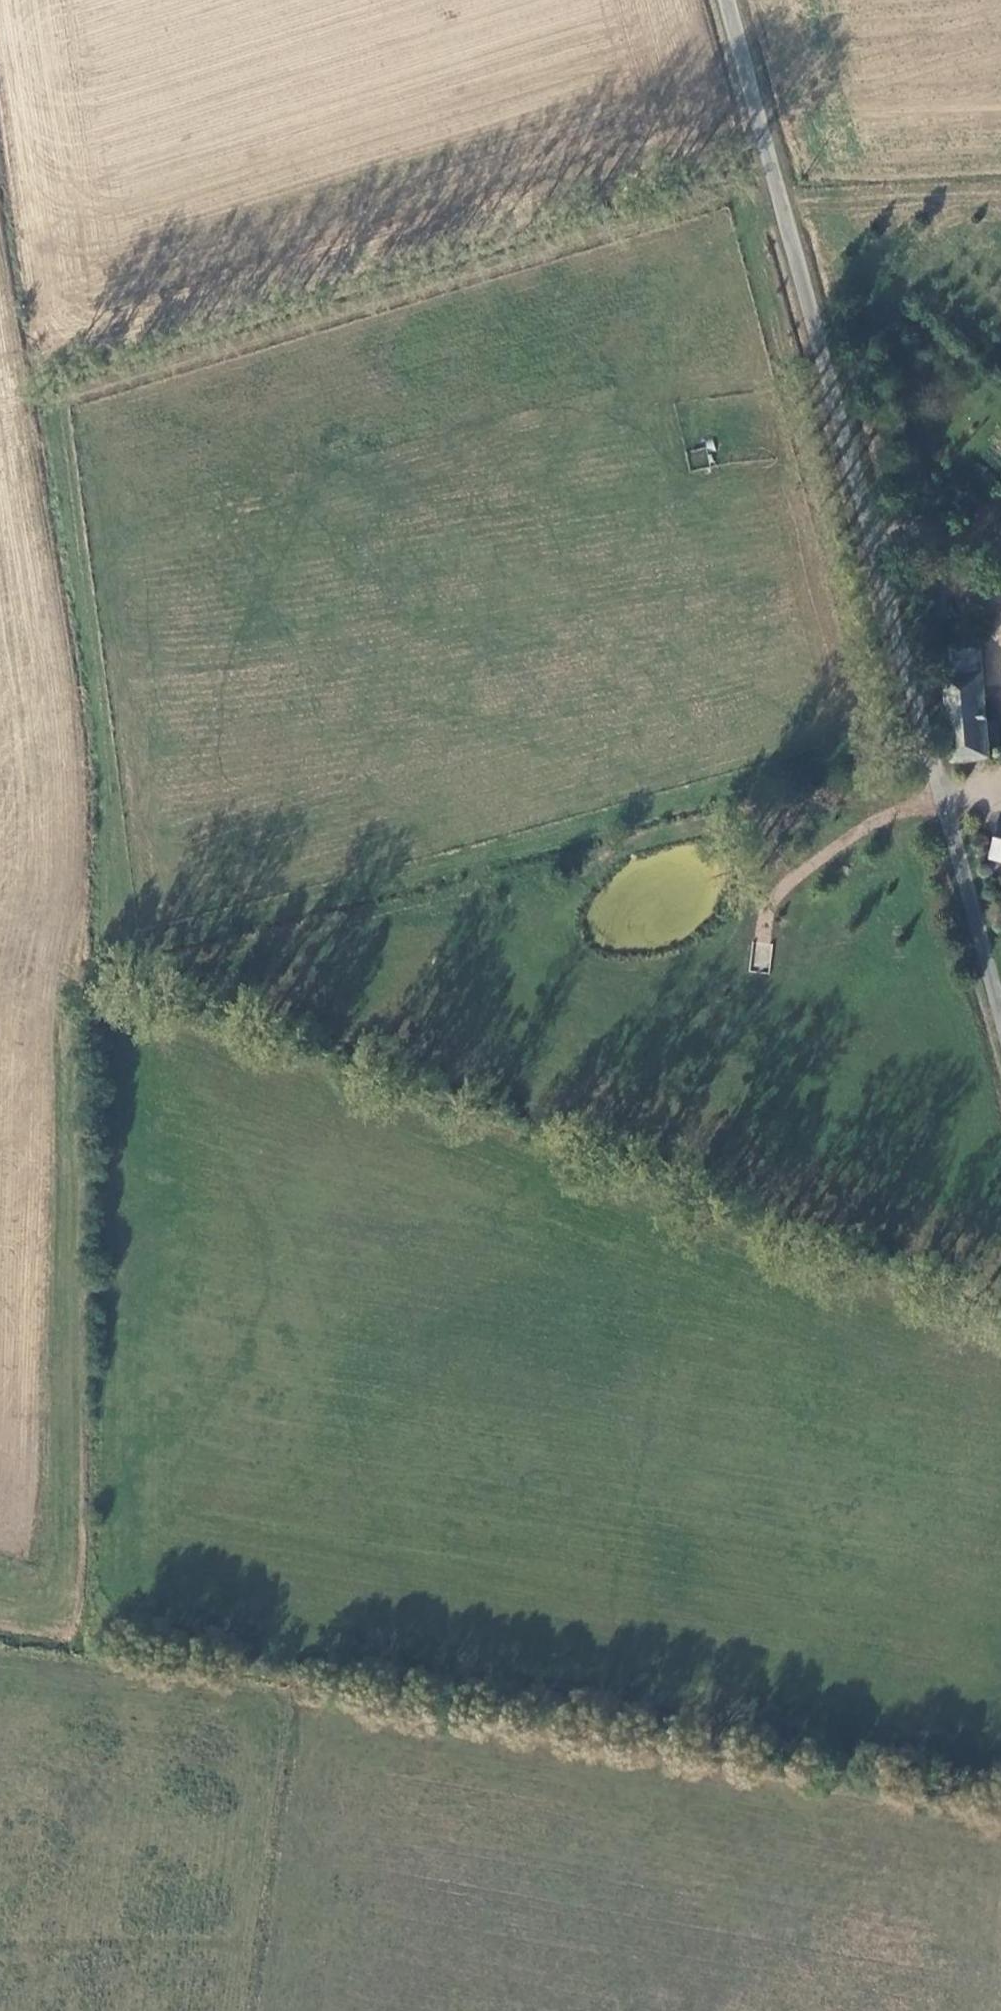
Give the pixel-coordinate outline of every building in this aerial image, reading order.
[(689,452),(692,467),(709,464),(706,448),(689,452)] [(933,657),(944,765),(981,758),(970,655),(933,657)] [(997,819),(987,860),(1000,863),(1000,819),(997,819)] [(770,970),(772,942),(755,941),(753,968),(770,970)]
